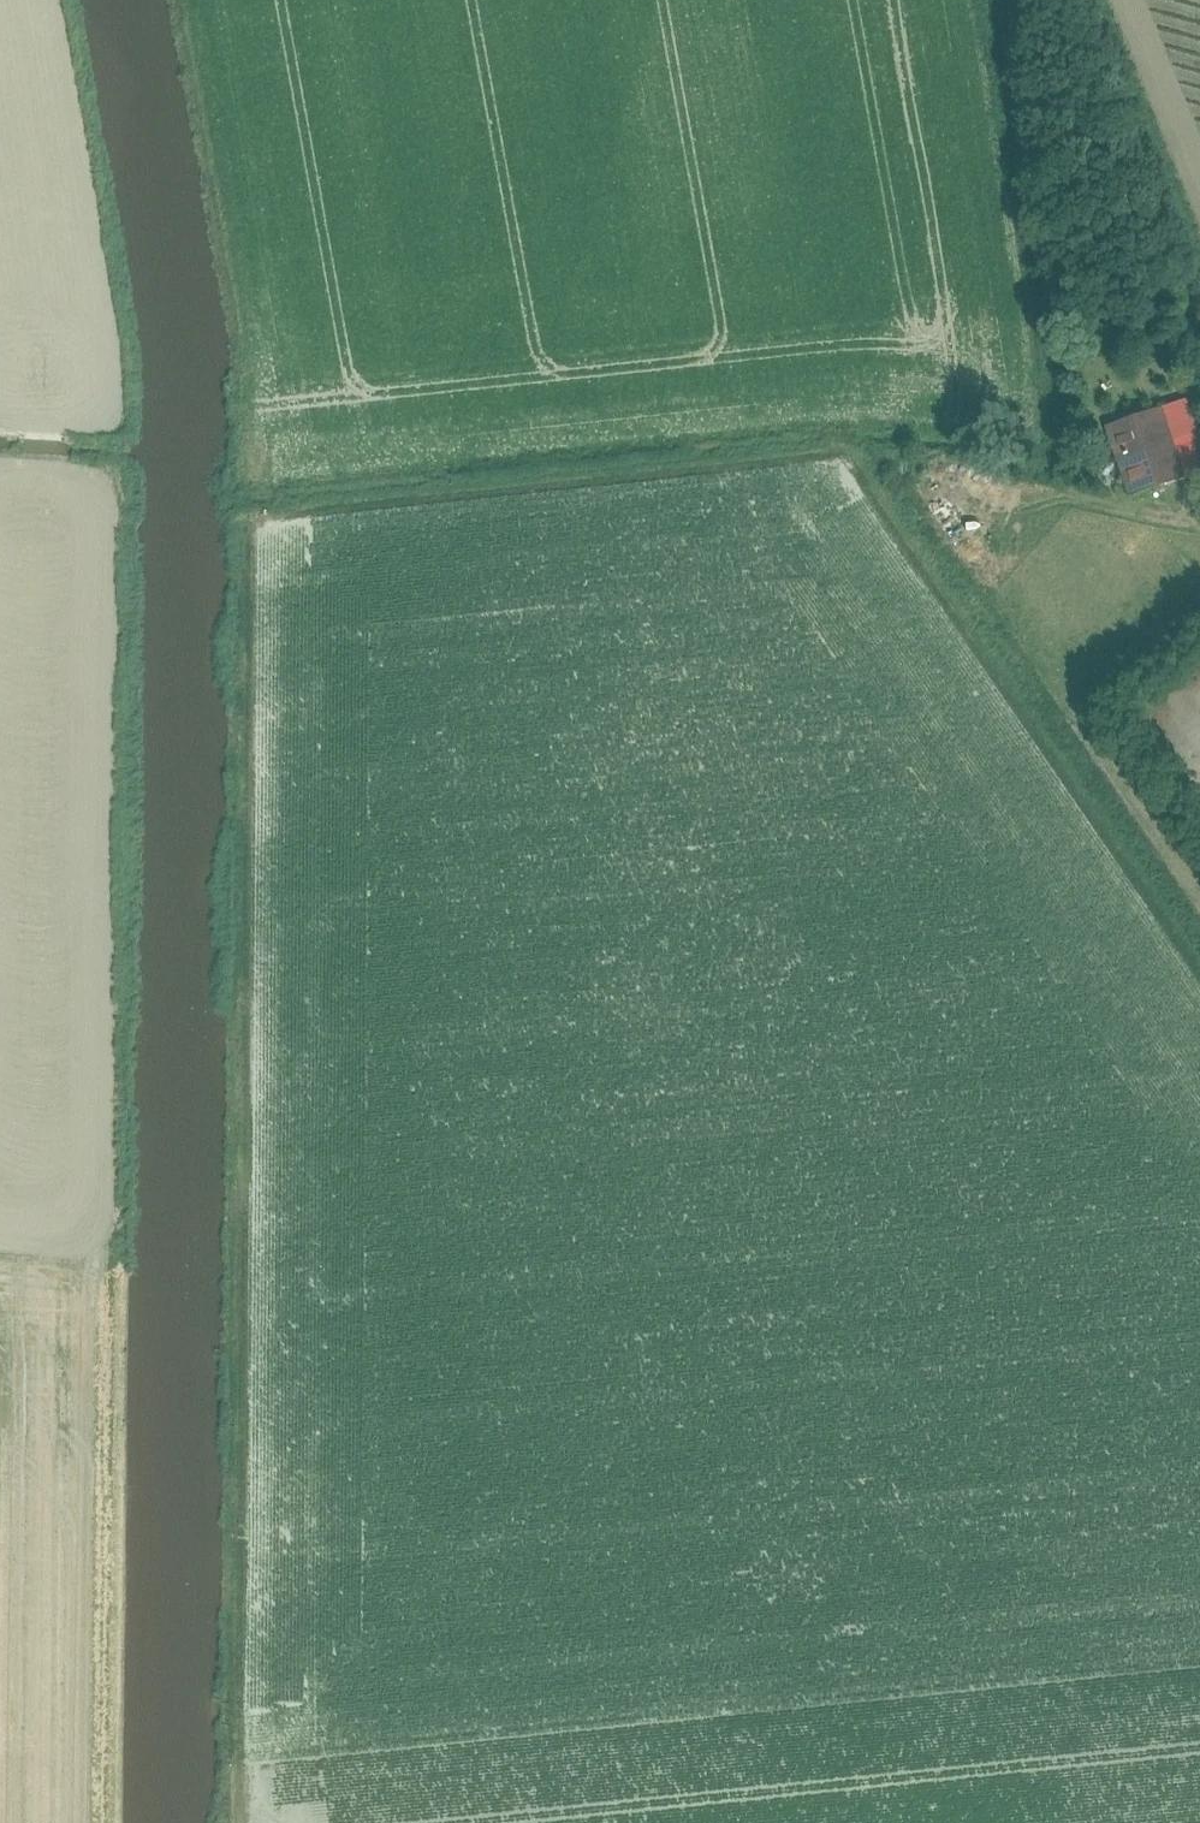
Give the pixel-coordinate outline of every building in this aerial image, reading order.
[(1161,410),(1108,428),(1132,497),(1185,479),(1161,410)]
